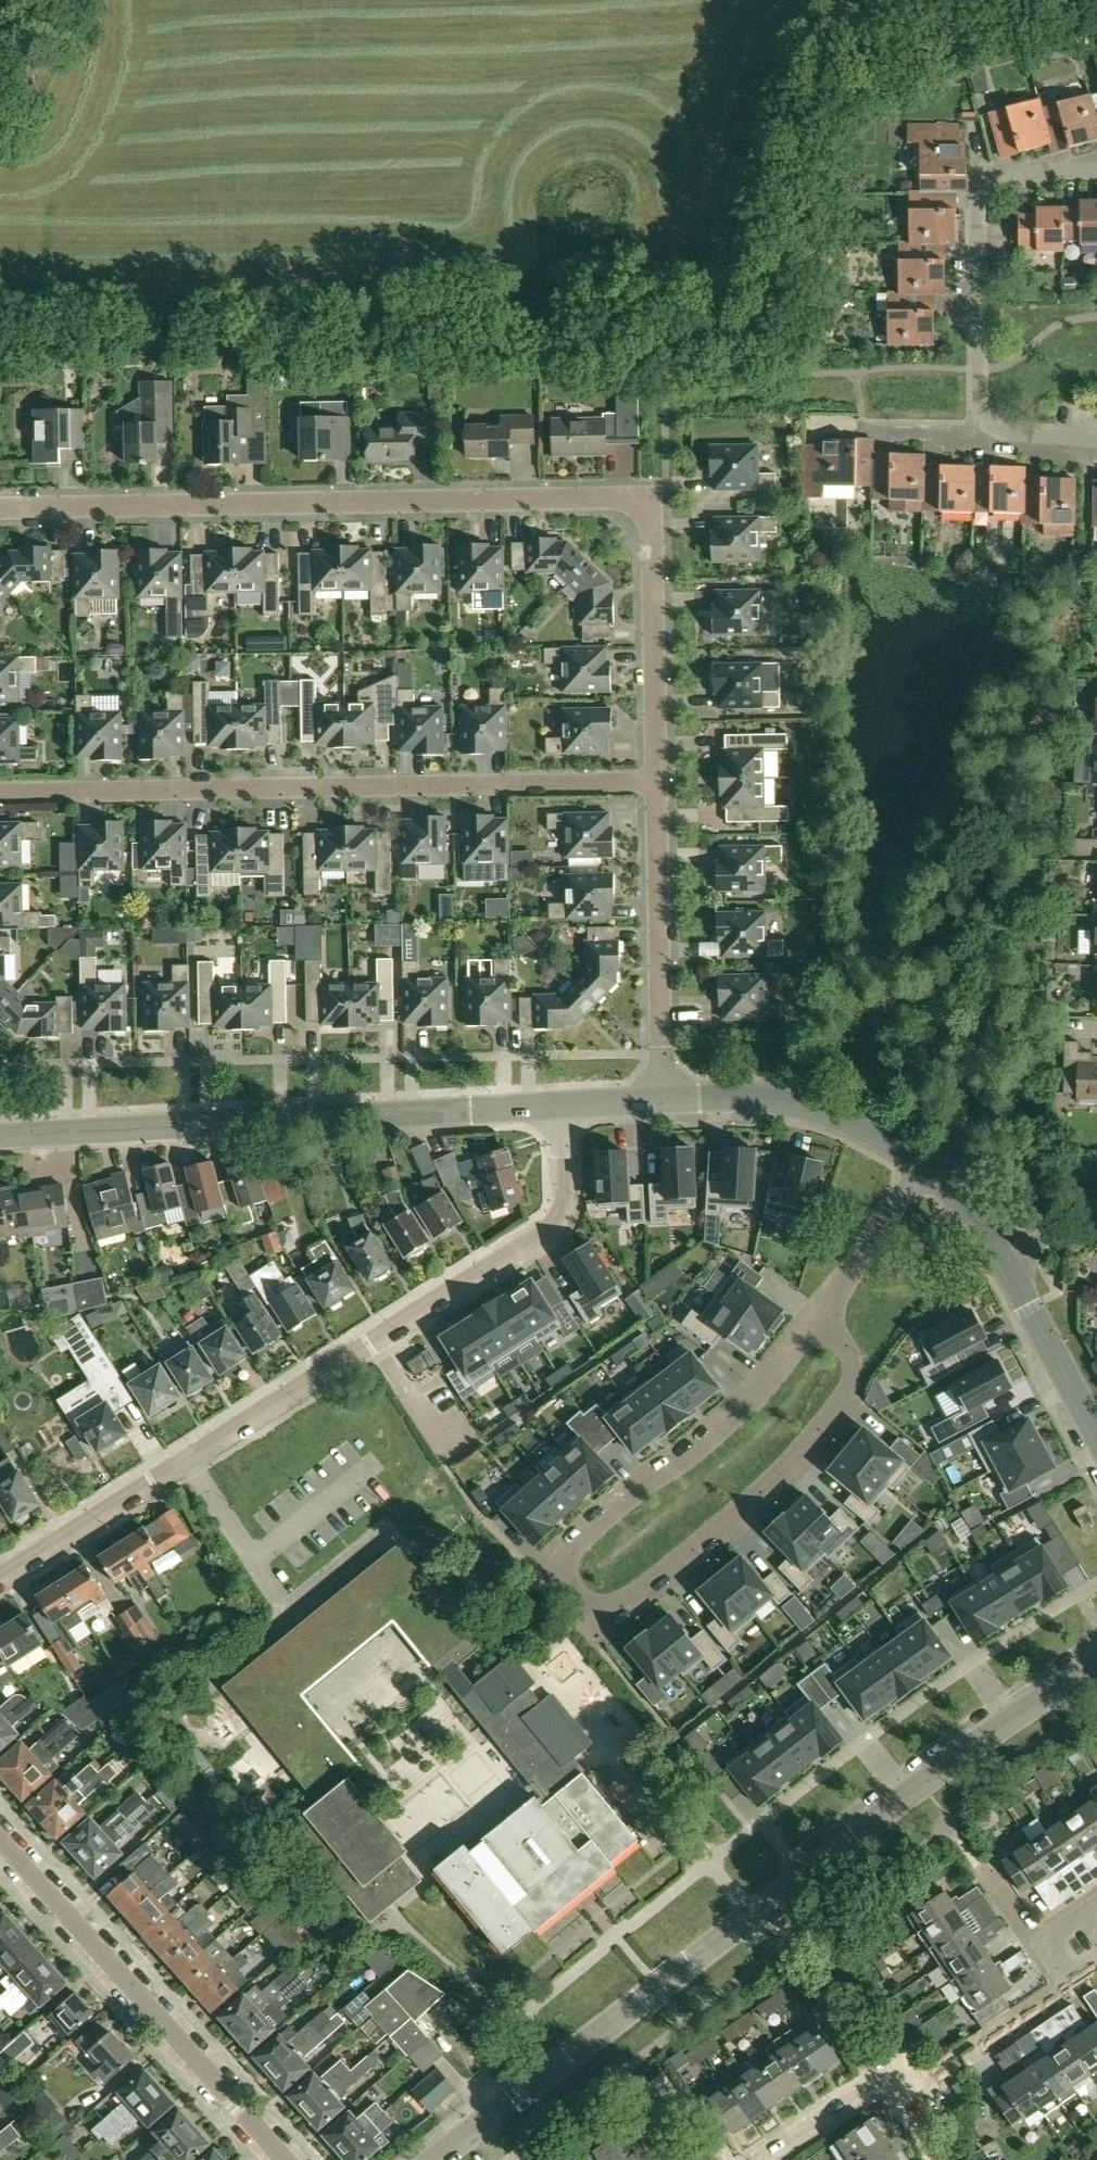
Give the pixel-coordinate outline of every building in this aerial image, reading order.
[(973,85),(975,93),(989,90),(986,81),(973,85)] [(1041,108),(1047,130),(1063,125),(1069,148),(1096,141),(1096,122),(1094,111),(1096,110),(1096,93),(1041,108)] [(1038,99),(990,112),(995,134),(1012,130),(1018,153),(1050,144),(1047,130),(1041,108),(1038,99)] [(908,123),(908,142),(920,142),(920,193),(932,193),(951,193),(951,185),(947,180),(942,180),(942,176),(966,176),(966,142),(961,142),(961,123),(908,123)] [(910,193),(910,244),(921,244),(947,244),(956,244),(956,210),(932,210),(932,193),(920,193),(910,193)] [(1081,202),(1081,209),(1063,209),(1064,239),(1081,238),(1082,244),(1096,244),(1096,202),(1081,202)] [(1064,251),(1064,239),(1063,209),(1037,209),(1037,215),(1019,215),(1019,245),(1038,244),(1038,251),(1064,251)] [(900,244),(900,294),(913,294),(936,294),(945,294),(945,260),(921,260),(921,244),(910,244),(900,244)] [(1075,278),(1065,278),(1065,288),(1065,292),(1076,292),(1075,288),(1075,278)] [(877,294),(877,312),(888,312),(888,345),(936,345),(936,311),(913,311),(913,294),(900,294),(888,294),(877,294)] [(205,423),(206,464),(239,463),(239,436),(252,436),(252,427),(267,427),(266,383),(266,370),(266,361),(248,361),(248,370),(248,383),(249,395),(228,396),(228,407),(205,407),(205,423)] [(122,439),(127,446),(127,463),(158,462),(157,440),(172,440),(171,417),(171,383),(156,383),(149,383),(142,383),(142,396),(142,410),(135,410),(131,403),(117,412),(127,425),(127,436),(122,439)] [(301,403),(302,419),(302,460),(350,459),(349,402),(301,403)] [(60,449),(85,449),(84,409),(34,410),(35,464),(61,464),(60,449)] [(605,441),(618,441),(618,414),(603,414),(603,419),(553,420),(554,456),(605,455),(605,441)] [(414,442),(432,442),(431,415),(401,415),(401,428),(367,429),(367,461),(415,460),(414,442)] [(510,443),(534,443),(534,417),(502,418),(502,426),(467,427),(468,457),(511,456),(510,443)] [(822,470),(804,469),(803,498),(823,498),(823,487),(874,488),(875,480),(875,440),(857,440),(857,441),(823,441),(822,470)] [(715,490),(776,489),(776,474),(759,474),(758,445),(710,446),(711,476),(714,476),(715,490)] [(926,506),(926,491),(926,456),(891,455),(891,480),(875,480),(874,488),(874,499),(891,499),(890,512),(925,512),(926,506)] [(926,491),(926,506),(925,512),(976,513),(977,492),(977,468),(943,467),(942,492),(926,491)] [(1026,514),(1026,503),(1027,468),(993,468),(992,492),(977,492),(976,513),(1026,514)] [(1026,503),(1026,514),(1026,525),(1044,525),(1044,536),(1075,537),(1076,480),(1043,479),(1043,504),(1026,503)] [(760,533),(777,533),(777,517),(715,518),(715,533),(711,533),(712,563),(760,562),(760,533)] [(556,572),(568,584),(589,563),(568,542),(557,542),(557,539),(526,539),(527,543),(512,543),(513,571),(527,571),(527,573),(556,572)] [(489,610),(504,610),(503,548),(489,548),(489,544),(459,545),(460,593),(488,592),(489,610)] [(396,550),(397,611),(413,611),(412,594),(441,593),(440,545),(410,545),(410,549),(396,550)] [(359,546),(342,547),(343,591),(371,590),(372,614),(387,614),(386,552),(372,552),(372,550),(359,550),(359,546)] [(0,562),(0,583),(11,593),(22,581),(52,581),(52,579),(66,578),(65,551),(51,551),(51,547),(21,548),(21,552),(10,552),(0,562)] [(315,591),(343,591),(342,547),(326,547),(326,551),(313,551),(313,553),(299,554),(300,616),(316,615),(315,591)] [(208,593),(236,593),(235,548),(219,549),(219,553),(206,553),(206,555),(192,555),(192,585),(186,585),(187,638),(196,638),(198,638),(200,637),(203,636),(205,634),(206,632),(208,630),(208,627),(208,625),(208,593)] [(235,548),(236,593),(264,592),(264,616),(280,616),(279,554),(265,554),(265,552),(252,552),(252,548),(235,548)] [(137,550),(138,598),(167,598),(167,615),(167,637),(173,637),(183,637),(183,615),(182,553),(167,553),(167,549),(137,550)] [(74,555),(75,617),(91,617),(91,614),(118,614),(117,598),(120,598),(119,550),(89,551),(89,555),(74,555)] [(589,563),(568,584),(580,596),(581,625),(583,625),(583,642),(595,642),(595,639),(611,638),(611,624),(614,624),(614,594),(610,594),(610,583),(589,563)] [(11,593),(0,583),(0,605),(11,593)] [(761,635),(761,632),(761,606),(778,606),(778,590),(716,591),(717,606),(713,606),(713,636),(761,635)] [(78,633),(84,633),(89,628),(88,622),(78,622),(78,633)] [(272,638),(272,653),(288,653),(288,638),(272,638)] [(536,661),(545,661),(545,664),(563,664),(563,693),(611,692),(611,662),(607,662),(607,648),(535,649),(536,661)] [(37,671),(36,658),(36,657),(0,658),(0,702),(20,702),(19,673),(37,673),(37,671)] [(36,658),(37,671),(41,671),(46,671),(45,658),(36,658)] [(718,709),(780,708),(780,692),(762,692),(762,664),(714,664),(714,694),(718,694),(718,709)] [(398,677),(399,690),(412,690),(412,677),(398,677)] [(345,704),(346,748),(362,748),(362,744),(375,744),(375,741),(390,741),(389,725),(389,679),(373,686),(373,703),(359,703),(345,704)] [(330,748),(346,748),(345,704),(317,704),(317,680),(301,680),(302,742),(316,742),(316,745),(330,744),(330,748)] [(266,705),(238,706),(239,750),(255,750),(255,746),(268,745),(268,743),(282,743),(281,681),(266,681),(266,705)] [(185,731),(195,731),(195,744),(209,744),(209,746),(222,746),(222,750),(239,750),(238,706),(238,692),(210,693),(210,682),(194,682),(194,694),(184,694),(185,731)] [(492,750),(507,750),(506,688),(490,688),(490,706),(462,707),(463,755),(493,754),(492,750)] [(414,756),(444,755),(443,707),(415,707),(414,690),(412,690),(399,690),(400,752),(414,752),(414,756)] [(185,731),(184,694),(168,694),(169,711),(140,712),(141,760),(171,760),(171,756),(185,756),(185,731)] [(122,760),(121,712),(93,713),(92,695),(77,695),(78,757),(92,757),(92,761),(122,760)] [(608,739),(612,739),(612,709),(563,710),(564,738),(546,739),(547,754),(608,753),(608,739)] [(19,719),(0,719),(0,763),(38,763),(38,747),(20,747),(20,719),(19,719)] [(720,779),(764,778),(764,750),(788,750),(788,734),(726,735),(726,750),(723,750),(724,763),(720,763),(720,779)] [(765,806),(764,778),(720,779),(720,795),(724,795),(724,808),(727,808),(727,823),(760,822),(761,833),(778,833),(778,822),(789,822),(789,806),(765,806)] [(566,858),(614,857),(614,827),(610,828),(610,813),(548,814),(548,830),(566,829),(566,858)] [(465,864),(465,882),(493,881),(509,881),(509,877),(509,868),(508,819),(494,819),(494,815),(464,816),(465,864)] [(446,864),(446,863),(445,816),(415,817),(415,821),(401,821),(402,883),(418,882),(417,865),(446,864)] [(91,904),(91,888),(96,888),(95,870),(124,870),(123,821),(93,822),(93,826),(79,826),(80,904),(91,904)] [(187,886),(187,868),(186,824),(172,825),(172,821),(142,821),(143,869),(172,869),(172,887),(187,886)] [(39,838),(39,823),(0,823),(0,868),(22,867),(22,839),(39,838)] [(320,871),(348,871),(347,826),(331,827),(331,831),(318,831),(318,833),(304,834),(305,896),(321,895),(320,871)] [(364,826),(347,826),(348,871),(376,870),(377,894),(392,894),(391,832),(377,832),(377,830),(364,830),(364,826)] [(213,873),(241,873),(240,828),(224,829),(224,833),(211,833),(211,835),(197,835),(198,898),(213,897),(213,873)] [(240,828),(241,873),(269,872),(269,896),(285,896),(284,834),(269,834),(269,832),(256,832),(256,828),(240,828)] [(765,862),(783,862),(783,846),(721,847),(721,862),(717,862),(717,892),(766,891),(765,862)] [(611,919),(611,917),(611,904),(615,904),(615,874),(566,875),(567,904),(549,904),(549,920),(611,919)] [(41,915),(41,913),(23,913),(23,884),(0,884),(0,929),(41,928),(41,926),(56,926),(56,915),(41,915)] [(1059,904),(1045,902),(1045,911),(1058,912),(1059,904)] [(403,923),(402,909),(388,910),(388,923),(403,923)] [(306,924),(306,910),(295,910),(295,924),(306,924)] [(441,913),(441,922),(455,922),(455,912),(441,913)] [(723,957),(784,956),(784,941),(766,941),(766,912),(718,913),(718,943),(722,943),(723,957)] [(403,936),(419,935),(418,925),(403,925),(403,936)] [(401,941),(401,926),(389,926),(389,941),(401,941)] [(203,927),(189,928),(189,943),(204,942),(203,927)] [(587,971),(575,983),(597,1004),(617,983),(617,972),(621,971),(620,942),(616,942),(616,927),(588,928),(589,942),(586,942),(587,971)] [(186,929),(173,929),(174,942),(187,942),(186,929)] [(18,992),(5,981),(5,952),(11,952),(11,937),(0,938),(0,1011),(18,992)] [(97,958),(96,958),(81,958),(82,1029),(97,1029),(97,1032),(127,1032),(126,984),(97,984),(97,958)] [(378,983),(350,984),(351,1028),(367,1028),(367,1024),(380,1024),(380,1021),(394,1021),(393,959),(378,959),(378,983)] [(306,960),(307,1023),(321,1022),(321,1025),(334,1025),(335,1029),(351,1028),(350,984),(322,984),(322,960),(306,960)] [(512,1022),(511,998),(510,960),(495,960),(495,978),(466,978),(467,1026),(497,1026),(497,1022),(512,1022)] [(271,985),(243,986),(244,1030),(260,1030),(260,1026),(273,1026),(273,1023),(287,1023),(286,961),(270,961),(271,985)] [(419,1027),(449,1027),(448,978),(419,979),(419,961),(403,962),(404,1024),(419,1023),(419,1027)] [(227,1030),(244,1030),(243,986),(215,986),(214,962),(199,962),(200,1024),(214,1024),(214,1027),(227,1026),(227,1030)] [(176,1027),(190,1027),(189,965),(173,965),(174,983),(145,983),(146,1032),(176,1031),(176,1027)] [(724,1020),(785,1019),(785,1003),(768,1004),(767,975),(719,976),(719,1006),(723,1006),(724,1020)] [(576,1025),(597,1004),(575,983),(563,995),(534,996),(534,998),(520,998),(521,1026),(535,1026),(535,1030),(565,1029),(565,1025),(576,1025)] [(0,1011),(0,1017),(18,1034),(29,1034),(29,1038),(59,1037),(59,1033),(73,1033),(73,1022),(73,1006),(73,1001),(73,997),(58,997),(58,1004),(29,1004),(18,992),(0,1011)] [(1092,1063),(1092,1053),(1079,1053),(1079,1042),(1065,1042),(1064,1094),(1077,1094),(1077,1099),(1096,1099),(1096,1063),(1092,1063)] [(424,1177),(438,1170),(434,1162),(426,1143),(412,1149),(424,1177)] [(697,1207),(693,1148),(687,1148),(687,1143),(669,1144),(670,1149),(664,1149),(665,1183),(650,1184),(652,1223),(669,1222),(669,1209),(697,1207)] [(707,1200),(706,1214),(721,1215),(724,1215),(724,1207),(752,1209),(756,1150),(749,1149),(749,1144),(728,1143),(728,1148),(726,1148),(726,1153),(724,1182),(708,1181),(708,1182),(707,1200)] [(480,1193),(486,1212),(521,1201),(513,1173),(516,1172),(509,1149),(479,1158),(483,1172),(467,1177),(470,1189),(488,1184),(489,1190),(480,1193)] [(628,1206),(629,1224),(646,1223),(644,1184),(628,1185),(626,1151),(596,1153),(597,1170),(594,1171),(594,1185),(598,1185),(600,1207),(628,1206)] [(434,1162),(438,1170),(444,1184),(464,1174),(454,1152),(435,1161),(435,1162),(434,1162)] [(782,1214),(809,1221),(815,1195),(820,1196),(824,1179),(819,1178),(822,1163),(793,1156),(786,1189),(771,1186),(764,1213),(781,1217),(782,1214)] [(231,1178),(218,1182),(225,1204),(231,1226),(255,1220),(250,1203),(267,1199),(256,1160),(228,1168),(231,1178)] [(189,1182),(176,1185),(186,1221),(187,1225),(200,1222),(198,1212),(225,1204),(218,1182),(213,1162),(185,1169),(189,1182)] [(148,1192),(136,1195),(141,1215),(145,1230),(167,1223),(167,1226),(186,1221),(176,1185),(170,1163),(143,1171),(148,1192)] [(404,1186),(397,1166),(383,1170),(390,1191),(404,1186)] [(145,1231),(145,1230),(141,1215),(138,1216),(125,1172),(111,1176),(113,1183),(106,1186),(105,1181),(86,1187),(88,1196),(86,1197),(98,1241),(134,1230),(135,1233),(145,1231)] [(431,1199),(418,1208),(437,1237),(460,1222),(445,1198),(447,1197),(441,1189),(436,1176),(423,1182),(428,1194),(431,1199)] [(280,1182),(268,1185),(271,1197),(283,1194),(280,1182)] [(26,1189),(32,1231),(33,1237),(48,1235),(47,1229),(68,1226),(61,1184),(26,1189)] [(20,1233),(21,1239),(33,1237),(32,1231),(26,1189),(13,1191),(0,1193),(0,1236),(20,1233)] [(425,1245),(428,1243),(410,1214),(411,1214),(404,1202),(399,1191),(386,1196),(391,1210),(397,1219),(385,1226),(393,1239),(395,1238),(407,1256),(411,1254),(415,1255),(424,1249),(425,1245)] [(356,1263),(358,1262),(370,1280),(373,1278),(378,1280),(387,1275),(387,1269),(391,1267),(373,1238),(374,1237),(366,1225),(363,1216),(349,1220),(353,1232),(359,1242),(347,1250),(356,1263)] [(263,1238),(270,1255),(283,1250),(277,1233),(263,1238)] [(341,1299),(355,1290),(337,1262),(339,1261),(326,1241),(311,1251),(318,1262),(303,1272),(326,1308),(331,1305),(333,1308),(343,1301),(341,1299)] [(571,1296),(588,1324),(603,1315),(599,1308),(623,1293),(591,1243),(566,1259),(584,1287),(571,1296)] [(216,1267),(212,1259),(199,1265),(203,1274),(216,1267)] [(244,1294),(256,1286),(250,1276),(239,1259),(226,1267),(244,1294)] [(781,1314),(783,1310),(755,1290),(764,1277),(741,1260),(716,1295),(765,1331),(766,1330),(768,1331),(770,1328),(774,1331),(785,1317),(781,1314)] [(171,1264),(158,1267),(162,1285),(175,1281),(171,1264)] [(268,1305),(272,1303),(290,1331),(292,1330),(296,1331),(302,1328),(301,1324),(315,1315),(292,1278),(287,1280),(282,1272),(257,1288),(268,1305)] [(188,1280),(199,1297),(201,1301),(212,1294),(201,1276),(188,1280)] [(101,1278),(88,1282),(93,1308),(95,1307),(106,1304),(101,1278)] [(532,1280),(509,1295),(536,1337),(535,1338),(538,1342),(561,1328),(567,1337),(581,1328),(564,1300),(550,1309),(532,1280)] [(85,1311),(93,1308),(88,1282),(75,1286),(77,1295),(47,1301),(51,1318),(80,1312),(85,1311)] [(10,1307),(7,1293),(0,1294),(0,1309),(10,1307)] [(280,1337),(261,1308),(253,1295),(238,1305),(246,1318),(236,1324),(254,1354),(258,1351),(259,1353),(268,1348),(266,1346),(280,1337)] [(536,1337),(509,1295),(502,1299),(500,1296),(485,1305),(514,1351),(535,1338),(536,1337)] [(714,1346),(723,1334),(749,1353),(752,1348),(756,1351),(767,1337),(762,1334),(765,1331),(716,1295),(701,1316),(693,1310),(682,1324),(714,1346)] [(485,1305),(470,1315),(472,1318),(465,1323),(492,1365),(493,1365),(514,1351),(485,1305)] [(95,1307),(93,1308),(85,1311),(92,1328),(104,1324),(98,1310),(96,1311),(95,1307)] [(652,1308),(640,1317),(644,1323),(645,1324),(648,1322),(657,1315),(652,1308)] [(963,1367),(956,1353),(986,1337),(972,1311),(956,1319),(954,1315),(941,1323),(943,1326),(919,1339),(932,1364),(921,1370),(929,1385),(963,1367)] [(79,1313),(56,1328),(59,1332),(69,1348),(92,1384),(99,1395),(73,1411),(80,1421),(79,1422),(81,1424),(77,1426),(82,1434),(85,1431),(88,1436),(99,1453),(114,1443),(119,1445),(125,1441),(125,1436),(127,1435),(114,1413),(135,1400),(79,1313)] [(665,1323),(659,1314),(657,1315),(648,1322),(654,1331),(665,1323)] [(198,1348),(202,1346),(221,1375),(237,1364),(235,1360),(244,1355),(222,1321),(210,1329),(203,1318),(186,1329),(198,1348)] [(496,1369),(493,1365),(492,1365),(465,1323),(442,1337),(460,1366),(449,1373),(466,1400),(477,1393),(472,1384),(496,1369)] [(645,1333),(622,1349),(628,1357),(651,1342),(645,1333)] [(178,1349),(166,1357),(170,1363),(169,1364),(189,1396),(192,1394),(195,1396),(202,1392),(201,1387),(213,1380),(188,1342),(178,1349)] [(628,1357),(622,1349),(611,1356),(617,1365),(628,1357)] [(428,1350),(406,1364),(415,1377),(437,1363),(428,1350)] [(670,1369),(698,1405),(719,1388),(692,1353),(670,1369)] [(990,1416),(982,1403),(1012,1387),(998,1360),(950,1386),(963,1411),(931,1428),(939,1443),(990,1416)] [(122,1371),(125,1376),(151,1417),(166,1407),(168,1410),(171,1411),(179,1407),(179,1403),(177,1400),(180,1399),(161,1367),(144,1378),(135,1363),(122,1371)] [(569,1363),(557,1371),(563,1380),(575,1372),(569,1363)] [(693,1414),(691,1410),(698,1405),(670,1369),(650,1384),(650,1385),(679,1424),(693,1414)] [(552,1388),(563,1380),(557,1371),(546,1379),(552,1388)] [(626,1397),(656,1437),(663,1431),(666,1435),(679,1424),(650,1385),(650,1384),(647,1380),(626,1397)] [(526,1393),(515,1401),(521,1410),(532,1402),(526,1393)] [(599,1403),(584,1415),(609,1445),(621,1435),(635,1453),(656,1437),(626,1397),(606,1412),(599,1403)] [(509,1417),(521,1410),(515,1401),(503,1409),(509,1417)] [(560,1452),(559,1453),(592,1490),(593,1489),(595,1491),(614,1474),(597,1455),(609,1445),(584,1415),(581,1411),(567,1424),(578,1435),(560,1452)] [(1042,1443),(1029,1419),(1001,1434),(994,1420),(969,1433),(989,1472),(994,1470),(993,1469),(1042,1443)] [(8,1453),(19,1446),(3,1421),(0,1423),(0,1441),(8,1453)] [(517,1422),(505,1430),(511,1439),(523,1431),(517,1422)] [(899,1437),(889,1449),(865,1429),(847,1449),(890,1485),(889,1486),(893,1489),(921,1455),(899,1437)] [(505,1430),(494,1438),(500,1447),(511,1439),(505,1430)] [(1034,1496),(1027,1482),(1055,1467),(1051,1460),(1055,1458),(1048,1445),(1044,1447),(1042,1443),(993,1469),(994,1470),(1005,1491),(1001,1494),(1009,1509),(1034,1496)] [(543,1474),(573,1507),(592,1490),(559,1453),(560,1452),(556,1448),(535,1467),(542,1475),(543,1474)] [(942,1448),(930,1454),(938,1468),(949,1461),(942,1448)] [(890,1485),(847,1449),(830,1471),(855,1491),(845,1503),(870,1525),(881,1511),(873,1505),(889,1486),(890,1485)] [(0,1483),(0,1500),(13,1521),(15,1520),(21,1523),(25,1521),(25,1514),(39,1505),(10,1458),(0,1464),(0,1470),(5,1479),(0,1483)] [(553,1525),(573,1507),(543,1474),(542,1475),(524,1490),(523,1491),(553,1525)] [(523,1491),(524,1490),(517,1483),(496,1502),(535,1545),(554,1527),(553,1526),(553,1525),(523,1491)] [(481,1486),(472,1493),(480,1504),(489,1498),(481,1486)] [(841,1508),(829,1519),(807,1495),(787,1514),(826,1554),(825,1555),(828,1559),(860,1528),(841,1508)] [(1074,1511),(1084,1529),(1095,1523),(1085,1505),(1074,1511)] [(964,1519),(959,1509),(946,1516),(952,1526),(964,1519)] [(144,1528),(120,1542),(148,1587),(156,1600),(166,1594),(146,1563),(174,1546),(180,1555),(195,1546),(189,1536),(172,1510),(156,1520),(157,1521),(144,1529),(144,1528)] [(826,1554),(787,1514),(786,1515),(784,1513),(766,1532),(790,1556),(779,1567),(802,1591),(815,1579),(807,1572),(825,1555),(826,1554)] [(1045,1527),(1053,1539),(1061,1534),(1054,1522),(1045,1527)] [(971,1531),(976,1540),(988,1533),(983,1523),(971,1531)] [(871,1532),(861,1540),(871,1551),(881,1541),(871,1532)] [(902,1549),(911,1542),(900,1534),(894,1543),(902,1549)] [(1014,1551),(1043,1598),(1044,1598),(1045,1600),(1067,1586),(1037,1537),(1014,1551)] [(148,1587),(120,1542),(97,1557),(114,1584),(127,1576),(138,1594),(148,1587)] [(491,1708),(475,1688),(458,1667),(482,1647),(401,1548),(285,1643),(316,1681),(393,1618),(476,1720),(491,1708)] [(1021,1612),(1043,1598),(1014,1551),(990,1565),(996,1574),(997,1574),(1021,1612)] [(752,1612),(753,1612),(772,1596),(779,1604),(792,1593),(774,1571),(762,1581),(742,1556),(721,1574),(752,1612)] [(84,1565),(58,1582),(75,1608),(77,1607),(85,1620),(99,1611),(108,1616),(112,1608),(84,1565)] [(757,1616),(753,1612),(752,1612),(721,1574),(700,1591),(720,1616),(708,1626),(729,1652),(742,1641),(736,1633),(757,1616)] [(975,1587),(999,1626),(1021,1612),(997,1574),(996,1574),(976,1587),(975,1587)] [(77,1612),(75,1608),(58,1582),(35,1596),(54,1627),(56,1625),(64,1636),(62,1637),(71,1652),(80,1646),(70,1631),(84,1622),(77,1612)] [(997,1626),(999,1626),(975,1587),(976,1587),(973,1582),(949,1597),(977,1642),(999,1629),(997,1626)] [(939,1593),(930,1599),(938,1611),(947,1605),(939,1593)] [(847,1605),(855,1613),(865,1604),(858,1596),(847,1605)] [(930,1616),(938,1611),(930,1599),(922,1605),(930,1616)] [(134,1605),(123,1612),(145,1646),(156,1638),(134,1605)] [(855,1613),(847,1605),(836,1613),(844,1622),(855,1613)] [(896,1628),(902,1636),(903,1636),(930,1672),(951,1656),(919,1611),(896,1628)] [(145,1646),(123,1612),(113,1619),(135,1652),(145,1646)] [(17,1672),(10,1663),(40,1644),(31,1631),(34,1630),(23,1613),(0,1628),(0,1687),(17,1672)] [(703,1630),(691,1639),(671,1615),(650,1632),(681,1671),(680,1671),(684,1675),(704,1658),(714,1670),(728,1660),(703,1630)] [(647,1631),(627,1647),(649,1674),(637,1684),(655,1706),(668,1695),(662,1687),(680,1671),(681,1671),(650,1632),(649,1633),(647,1631)] [(903,1636),(902,1636),(883,1650),(882,1651),(911,1691),(925,1681),(922,1677),(928,1673),(930,1672),(903,1636)] [(62,1637),(51,1645),(69,1674),(81,1667),(71,1652),(62,1637)] [(261,1725),(298,1695),(316,1681),(285,1643),(231,1688),(261,1725)] [(882,1651),(883,1650),(880,1646),(859,1662),(858,1662),(887,1703),(894,1698),(897,1701),(911,1691),(882,1651)] [(515,1655),(475,1688),(491,1708),(476,1720),(545,1803),(543,1805),(536,1796),(483,1839),(484,1841),(472,1851),(466,1844),(435,1869),(505,1954),(534,1930),(536,1931),(616,1866),(612,1862),(639,1841),(583,1772),(581,1773),(571,1761),(592,1744),(551,1694),(542,1702),(530,1688),(537,1682),(515,1655)] [(826,1662),(811,1673),(833,1701),(845,1691),(865,1719),(887,1703),(858,1662),(859,1662),(855,1657),(834,1673),(826,1662)] [(721,1683),(728,1692),(741,1681),(734,1672),(721,1683)] [(806,1695),(785,1711),(788,1715),(789,1715),(820,1754),(821,1753),(823,1755),(843,1739),(820,1710),(833,1701),(811,1673),(798,1684),(806,1695)] [(749,1685),(739,1693),(745,1702),(756,1693),(749,1685)] [(13,1708),(0,1720),(0,1751),(2,1750),(18,1734),(11,1725),(40,1699),(33,1692),(27,1697),(26,1697),(13,1708)] [(745,1702),(739,1693),(728,1702),(735,1710),(745,1702)] [(13,1708),(26,1697),(22,1694),(16,1694),(12,1696),(0,1707),(0,1720),(13,1708)] [(322,1799),(349,1777),(359,1769),(298,1695),(261,1725),(322,1799)] [(134,1698),(126,1704),(132,1712),(140,1707),(134,1698)] [(789,1715),(788,1715),(768,1731),(799,1770),(820,1754),(789,1715)] [(5,1759),(0,1763),(0,1773),(9,1783),(52,1744),(73,1726),(65,1718),(45,1736),(28,1751),(21,1744),(5,1759)] [(52,1744),(9,1783),(23,1799),(33,1790),(59,1766),(53,1759),(81,1733),(74,1725),(73,1726),(52,1744)] [(748,1747),(779,1786),(799,1770),(768,1731),(748,1747)] [(188,1755),(218,1792),(228,1784),(197,1747),(188,1755)] [(779,1786),(748,1747),(726,1764),(759,1805),(779,1789),(778,1787),(779,1786)] [(1066,1752),(1073,1762),(1080,1757),(1072,1747),(1066,1752)] [(698,1758),(716,1779),(726,1771),(708,1749),(698,1758)] [(1052,1765),(1058,1773),(1064,1769),(1058,1760),(1052,1765)] [(65,1773),(39,1797),(29,1805),(42,1820),(97,1772),(90,1764),(70,1781),(65,1775),(66,1774),(65,1773)] [(97,1772),(42,1820),(57,1837),(67,1829),(84,1813),(77,1806),(108,1778),(101,1769),(97,1772)] [(1042,1769),(1035,1774),(1045,1790),(1052,1786),(1042,1769)] [(423,1880),(403,1856),(409,1851),(349,1777),(322,1799),(291,1824),(327,1868),(326,1869),(328,1873),(330,1872),(371,1923),(423,1880)] [(1042,1787),(1038,1780),(1037,1778),(1024,1785),(1029,1794),(1042,1787)] [(1089,1791),(1094,1800),(1096,1804),(1096,1786),(1089,1791)] [(1004,1799),(1012,1812),(1025,1804),(1017,1791),(1004,1799)] [(1094,1800),(1078,1811),(1096,1840),(1096,1804),(1094,1800)] [(90,1819),(75,1833),(65,1842),(67,1844),(65,1845),(72,1853),(74,1852),(80,1859),(135,1810),(127,1802),(98,1828),(90,1819)] [(135,1810),(80,1859),(87,1867),(85,1868),(92,1877),(94,1875),(96,1877),(106,1868),(121,1854),(113,1845),(142,1818),(135,1810)] [(1090,1875),(1096,1871),(1096,1864),(1093,1858),(1096,1856),(1092,1850),(1096,1847),(1096,1840),(1078,1811),(1061,1822),(1090,1864),(1085,1867),(1090,1875)] [(990,1824),(984,1816),(983,1813),(970,1822),(978,1832),(990,1824)] [(172,1823),(184,1835),(193,1826),(182,1814),(172,1823)] [(1090,1864),(1061,1822),(1045,1833),(1067,1866),(1076,1861),(1080,1867),(1083,1864),(1085,1867),(1090,1864)] [(1045,1833),(1029,1843),(1057,1886),(1053,1889),(1057,1896),(1067,1890),(1060,1880),(1062,1878),(1059,1872),(1067,1866),(1045,1833)] [(147,1843),(128,1860),(118,1868),(127,1879),(109,1895),(126,1914),(151,1892),(159,1884),(170,1875),(162,1866),(153,1856),(156,1853),(147,1843)] [(1050,1886),(1053,1889),(1057,1886),(1029,1843),(1000,1862),(1021,1893),(1033,1885),(1035,1888),(1044,1882),(1048,1887),(1050,1886)] [(235,1887),(240,1883),(245,1879),(228,1860),(217,1869),(234,1888),(235,1887)] [(151,1892),(126,1914),(129,1918),(143,1934),(168,1912),(159,1901),(180,1882),(172,1874),(170,1875),(159,1884),(151,1892)] [(230,1892),(235,1897),(250,1884),(245,1879),(240,1883),(235,1887),(234,1888),(230,1892)] [(905,1917),(916,1934),(963,1902),(967,1907),(974,1902),(968,1892),(957,1900),(955,1897),(950,1901),(944,1891),(932,1899),(924,1887),(900,1903),(908,1915),(905,1917)] [(968,1892),(974,1902),(982,1897),(976,1887),(968,1892)] [(1072,1898),(1067,1890),(1057,1896),(1062,1904),(1072,1898)] [(262,1898),(256,1903),(263,1912),(273,1924),(284,1916),(266,1894),(262,1898)] [(916,1934),(928,1951),(966,1925),(960,1917),(966,1913),(963,1909),(967,1907),(963,1902),(916,1934)] [(168,1912),(143,1934),(155,1946),(158,1950),(161,1953),(205,1914),(197,1905),(196,1904),(177,1921),(168,1912)] [(0,1917),(0,1948),(20,1930),(14,1923),(16,1922),(9,1914),(8,1916),(5,1913),(0,1917)] [(205,1914),(161,1953),(164,1957),(167,1960),(178,1973),(203,1950),(195,1941),(214,1924),(211,1921),(205,1914)] [(293,1948),(304,1939),(284,1916),(273,1924),(293,1948)] [(999,1919),(990,1925),(997,1934),(1005,1929),(999,1919)] [(989,1939),(997,1934),(990,1925),(979,1932),(978,1929),(972,1933),(966,1925),(928,1951),(938,1966),(985,1935),(989,1939)] [(9,1971),(36,1948),(35,1946),(33,1944),(35,1943),(28,1935),(26,1936),(20,1930),(0,1948),(0,1978),(9,1971)] [(949,1982),(988,1956),(982,1948),(988,1945),(986,1941),(989,1939),(985,1935),(938,1966),(949,1982)] [(203,1950),(178,1973),(195,1992),(221,1970),(230,1962),(234,1958),(217,1938),(203,1950)] [(356,1940),(347,1948),(359,1960),(368,1952),(356,1940)] [(9,1971),(0,1978),(0,1979),(9,1989),(0,1997),(0,2011),(4,2007),(52,1966),(46,1959),(48,1958),(41,1950),(39,1951),(36,1948),(9,1971)] [(221,1970),(195,1992),(202,2000),(213,2012),(222,2003),(238,1990),(249,1980),(241,1970),(251,1962),(249,1960),(241,1952),(234,1958),(230,1962),(221,1970)] [(1020,1952),(1012,1957),(1019,1967),(1026,1962),(1020,1952)] [(885,1977),(887,1976),(892,1973),(883,1956),(875,1961),(885,1977)] [(1011,1972),(1019,1967),(1012,1957),(1001,1965),(1000,1962),(994,1966),(988,1956),(949,1982),(961,1999),(1008,1968),(1011,1972)] [(222,2018),(220,2020),(227,2028),(229,2026),(235,2034),(281,1991),(302,1972),(294,1962),(262,1991),(257,1985),(245,1995),(230,2008),(220,2017),(222,2018)] [(52,1966),(4,2007),(11,2015),(23,2004),(32,2014),(42,2005),(58,1991),(67,1983),(65,1980),(67,1978),(60,1971),(58,1972),(52,1966)] [(1008,1968),(961,1999),(980,2027),(1009,2008),(1001,1996),(1010,1990),(1004,1981),(1009,1977),(1007,1975),(1011,1972),(1008,1968)] [(408,1969),(386,1988),(412,2017),(413,2017),(416,2021),(446,1994),(408,1969)] [(281,1991),(235,2034),(241,2041),(240,2042),(247,2051),(249,2049),(250,2050),(255,2046),(260,2042),(274,2028),(288,2016),(281,2008),(289,2001),(304,1987),(311,1981),(302,1972),(281,1991)] [(376,1998),(365,2007),(373,2016),(389,2034),(391,2036),(412,2017),(386,1988),(376,1998)] [(784,1988),(769,1998),(777,2009),(791,1999),(784,1988)] [(1094,1990),(1083,1997),(1096,2019),(1096,1994),(1094,1990)] [(76,1992),(66,2001),(49,2017),(57,2026),(62,2022),(72,2034),(95,2013),(76,1992)] [(764,2018),(777,2009),(769,1998),(756,2007),(764,2018)] [(1061,2012),(1066,2019),(1076,2013),(1071,2005),(1061,2012)] [(365,2007),(353,2018),(361,2027),(373,2016),(365,2007)] [(257,2058),(255,2060),(262,2068),(264,2066),(270,2073),(331,2018),(324,2011),(323,2010),(309,2023),(297,2033),(291,2026),(280,2035),(265,2048),(256,2057),(257,2058)] [(331,2018),(270,2073),(276,2080),(274,2081),(281,2089),(283,2088),(284,2089),(294,2081),(309,2067),(302,2059),(345,2021),(338,2012),(331,2018)] [(748,2013),(734,2022),(742,2034),(755,2025),(748,2013)] [(1077,2024),(1082,2021),(1076,2013),(1066,2019),(1074,2030),(1070,2032),(1074,2038),(1065,2044),(1088,2077),(1095,2088),(1096,2087),(1096,2055),(1077,2024)] [(413,2017),(391,2037),(408,2055),(408,2056),(409,2055),(419,2066),(425,2073),(446,2054),(430,2036),(416,2021),(413,2017)] [(797,2038),(821,2074),(827,2070),(826,2068),(838,2060),(810,2019),(801,2026),(805,2033),(797,2038)] [(1090,2027),(1087,2022),(1084,2024),(1082,2021),(1077,2024),(1096,2055),(1096,2022),(1090,2027)] [(728,2043),(742,2034),(734,2022),(720,2031),(728,2043)] [(1029,2033),(1034,2041),(1043,2035),(1038,2027),(1029,2033)] [(791,2030),(773,2042),(803,2086),(821,2074),(797,2038),(792,2031),(791,2030)] [(16,2057),(34,2041),(25,2031),(7,2046),(0,2053),(0,2069),(2,2071),(16,2057)] [(107,2083),(115,2075),(134,2058),(132,2055),(133,2053),(126,2045),(124,2047),(111,2031),(97,2044),(87,2032),(83,2035),(75,2041),(86,2053),(90,2049),(101,2062),(94,2068),(107,2083)] [(1075,2093),(1072,2088),(1043,2046),(1048,2043),(1043,2035),(1034,2041),(1041,2052),(1038,2054),(1042,2060),(1034,2066),(1056,2098),(1059,2104),(1075,2093)] [(712,2037),(698,2046),(706,2057),(719,2049),(712,2037)] [(785,2098),(803,2086),(773,2042),(765,2047),(770,2056),(761,2062),(784,2096),(785,2098)] [(1095,2088),(1088,2077),(1065,2044),(1057,2050),(1053,2044),(1050,2046),(1048,2043),(1043,2046),(1072,2088),(1075,2093),(1078,2091),(1077,2089),(1086,2083),(1092,2091),(1095,2088)] [(692,2067),(706,2057),(698,2046),(685,2055),(692,2067)] [(996,2055),(1001,2062),(1011,2056),(1005,2048),(996,2055)] [(319,2128),(329,2120),(343,2106),(336,2098),(358,2079),(376,2063),(369,2055),(351,2070),(304,2111),(311,2119),(309,2120),(316,2128),(318,2127),(319,2128)] [(995,2099),(994,2100),(1011,2125),(1021,2118),(1023,2120),(1040,2109),(1011,2068),(1016,2064),(1011,2056),(1001,2062),(1000,2061),(998,2063),(1006,2076),(1010,2081),(1001,2087),(1005,2093),(995,2099)] [(315,2074),(300,2087),(290,2096),(291,2097),(290,2099),(297,2107),(299,2105),(304,2111),(351,2070),(341,2059),(319,2079),(315,2074)] [(743,2074),(766,2108),(768,2110),(774,2106),(773,2104),(784,2096),(761,2062),(743,2074)] [(1018,2067),(1016,2064),(1011,2068),(1040,2109),(1044,2116),(1061,2105),(1059,2104),(1056,2098),(1034,2066),(1025,2072),(1020,2065),(1018,2067)] [(431,2111),(458,2088),(437,2065),(430,2072),(411,2089),(431,2111)] [(768,2110),(766,2108),(743,2074),(738,2066),(720,2078),(751,2121),(768,2110)] [(103,2137),(112,2129),(159,2087),(153,2079),(155,2078),(148,2070),(146,2071),(145,2070),(135,2079),(120,2092),(127,2100),(92,2131),(100,2139),(103,2137)] [(716,2092),(708,2098),(731,2132),(732,2131),(733,2133),(751,2121),(720,2078),(710,2084),(716,2092)] [(166,2094),(159,2087),(112,2129),(103,2137),(111,2145),(142,2117),(149,2125),(165,2112),(174,2103),(173,2102),(175,2100),(168,2092),(166,2094)] [(351,2112),(335,2126),(325,2135),(326,2136),(326,2139),(331,2146),(334,2145),(340,2152),(386,2111),(377,2102),(358,2119),(351,2112)] [(72,2125),(57,2108),(47,2118),(63,2134),(72,2125)] [(195,2126),(188,2119),(190,2118),(183,2110),(181,2111),(180,2110),(155,2132),(162,2139),(139,2159),(157,2159),(195,2126)] [(389,2141),(383,2134),(381,2132),(394,2121),(386,2111),(340,2152),(343,2155),(345,2158),(345,2159),(364,2159),(365,2159),(366,2159),(380,2147),(381,2148),(389,2141)] [(849,2159),(883,2138),(885,2136),(872,2118),(830,2147),(839,2159),(849,2159)] [(21,2136),(12,2124),(0,2133),(0,2153),(21,2136)] [(178,2157),(181,2159),(190,2159),(200,2152),(210,2143),(208,2142),(210,2140),(203,2132),(201,2133),(195,2126),(157,2159),(174,2159),(178,2157)] [(582,2159),(619,2159),(639,2147),(627,2128),(593,2151),(594,2152),(582,2159)] [(70,2159),(76,2159),(81,2156),(63,2136),(55,2143),(70,2159)] [(849,2159),(887,2159),(897,2154),(893,2148),(891,2150),(883,2138),(849,2159)] [(639,2147),(619,2159),(648,2159),(639,2147)] [(984,2148),(972,2154),(975,2159),(988,2159),(989,2159),(984,2148)] [(224,2159),(226,2157),(218,2149),(217,2151),(215,2149),(203,2159),(225,2159),(224,2159)]
